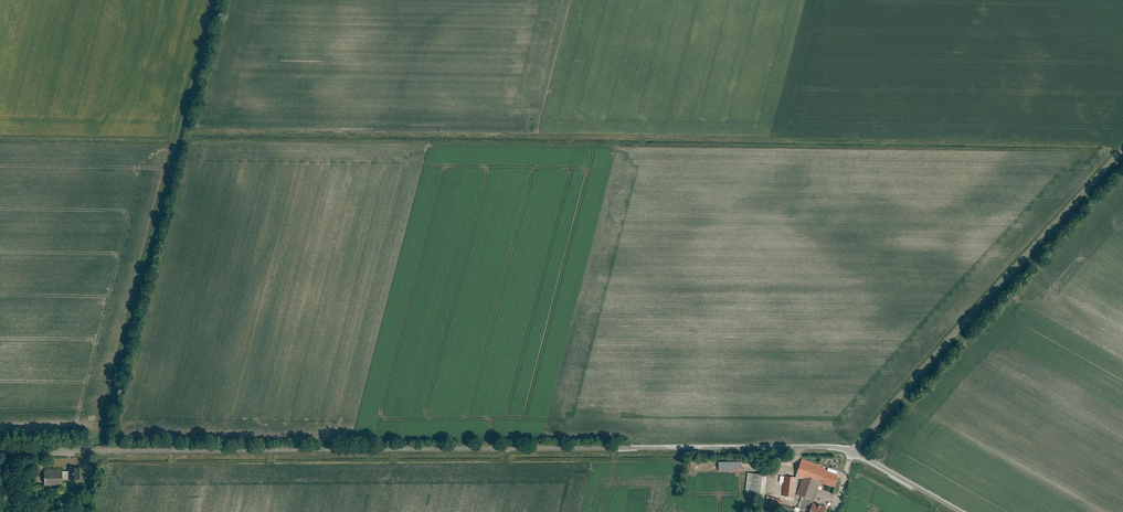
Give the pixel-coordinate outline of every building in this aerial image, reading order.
[(813,502),(821,482),(833,486),(838,471),(802,459),(796,476),(803,478),(797,497),(801,499),(798,506),(810,510),(809,511),(825,511),(826,507),(813,502)] [(741,461),(719,461),(719,470),(741,469),(741,461)] [(80,468),(69,468),(69,481),(80,481),(80,468)] [(62,470),(44,470),(44,488),(62,488),(62,470)] [(765,494),(767,475),(749,472),(746,492),(765,494)] [(797,497),(798,477),(781,476),(780,484),(784,484),(783,496),(797,497)] [(767,507),(783,510),(783,511),(792,511),(793,508),(779,505),(781,500),(770,497),(767,507)]
